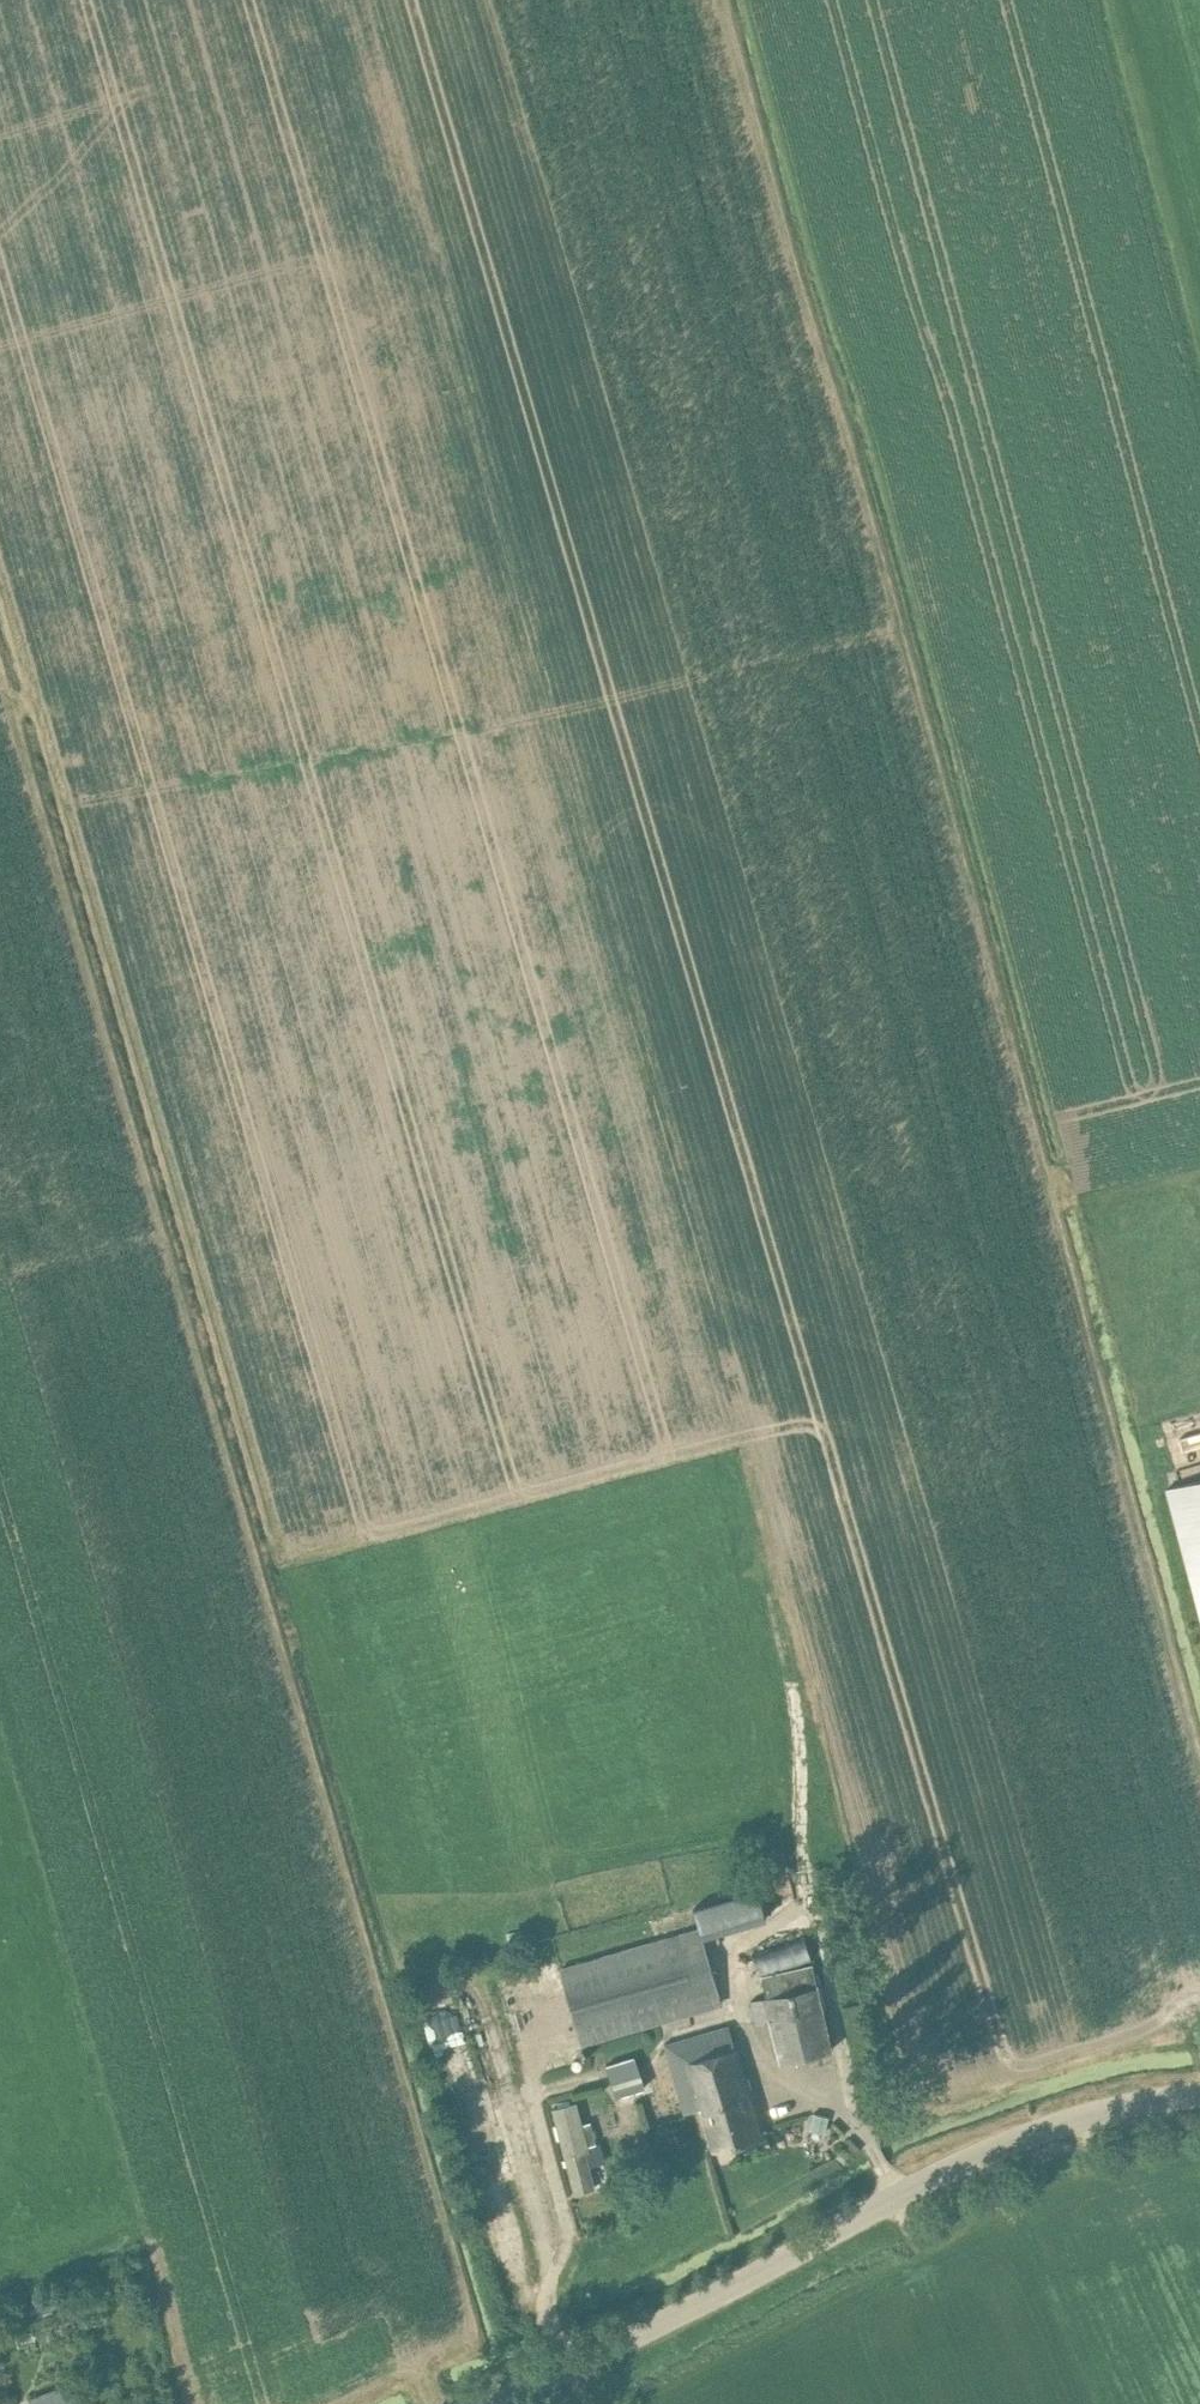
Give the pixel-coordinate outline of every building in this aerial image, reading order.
[(1199,1614),(1199,1479),(1166,1488),(1199,1614)] [(579,2040),(719,1998),(702,1939),(766,1919),(758,1888),(650,1921),(655,1938),(557,1967),(579,2040)] [(816,1986),(767,1996),(776,2039),(825,2028),(816,1986)] [(453,2005),(425,2013),(450,2107),(484,2098),(474,2063),(469,2064),(453,2005)] [(714,2149),(762,2135),(729,2027),(665,2046),(684,2111),(701,2106),(714,2149)] [(607,2065),(616,2098),(645,2087),(635,2055),(630,2057),(624,2038),(599,2047),(605,2067),(607,2065)] [(594,2187),(588,2164),(585,2151),(588,2150),(587,2145),(595,2143),(589,2122),(581,2124),(575,2102),(553,2108),(569,2168),(575,2192),(594,2187)] [(813,2112),(809,2129),(825,2133),(829,2116),(813,2112)] [(48,2293),(32,2299),(36,2310),(53,2304),(48,2293)]
